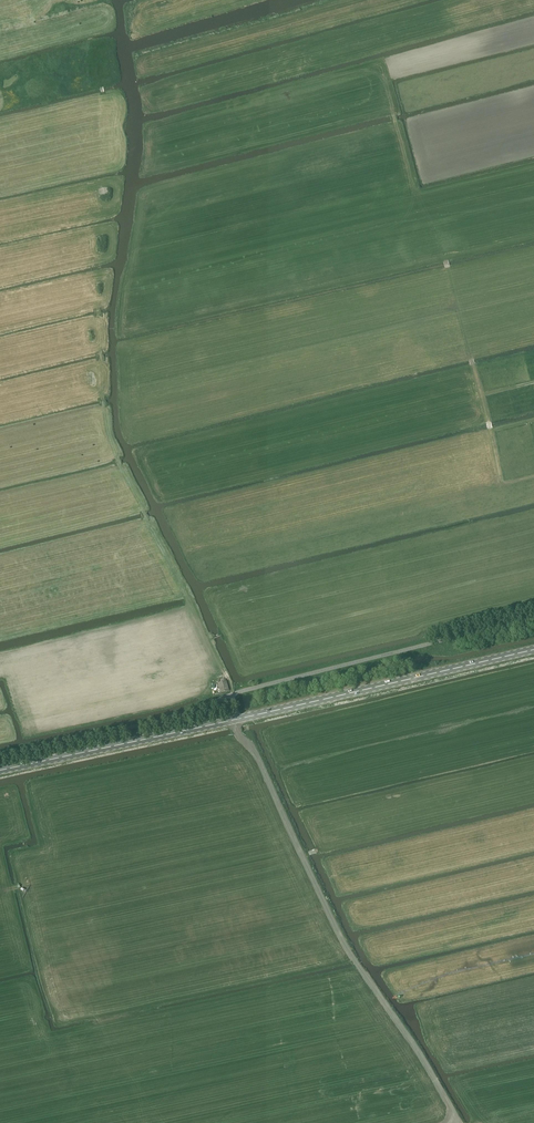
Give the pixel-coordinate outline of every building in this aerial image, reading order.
[(221,693),(229,690),(226,681),(218,683),(221,693)]
